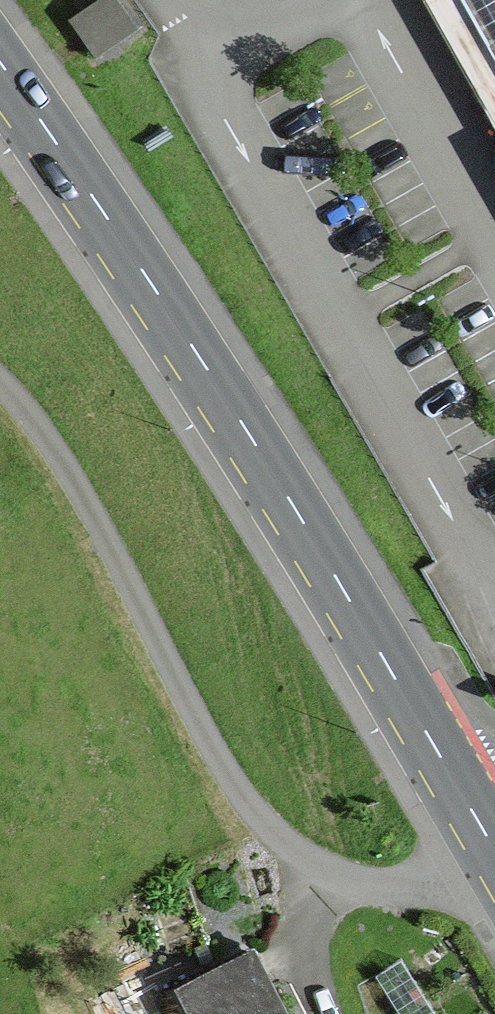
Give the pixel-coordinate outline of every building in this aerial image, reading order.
[(70,22),(96,58),(136,30),(115,0),(100,0),(70,22)] [(494,131),(494,0),(423,0),(494,131)] [(252,952),(169,996),(179,1013),(285,1013),(252,952)] [(141,987),(103,1000),(108,1013),(150,1013),(141,987)]
